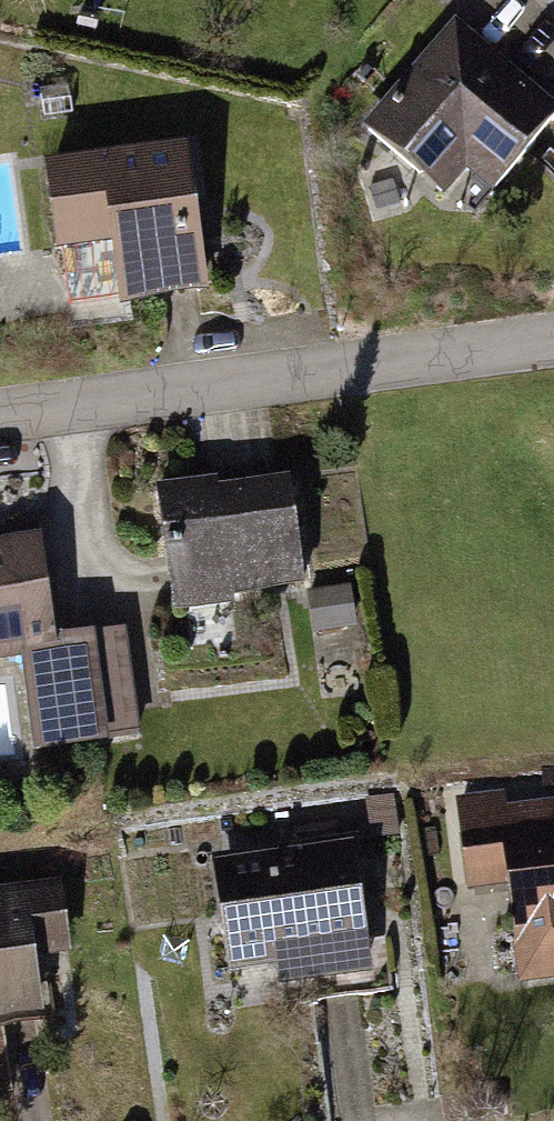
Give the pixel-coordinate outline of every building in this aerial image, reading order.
[(343,114),(402,167),(430,136),(489,189),(553,118),(553,104),(444,4),(343,114)] [(189,127),(26,148),(39,246),(110,237),(119,312),(211,300),(189,127)] [(286,467),(155,484),(171,607),(302,590),(286,467)] [(0,537),(0,660),(16,659),(26,753),(132,742),(119,621),(46,629),(35,534),(0,537)] [(444,816),(455,897),(490,892),(504,990),(553,983),(553,801),(444,816)] [(355,829),(203,848),(221,986),(372,967),(355,829)] [(0,889),(0,1025),(37,1021),(32,980),(73,976),(61,882),(0,889)]
